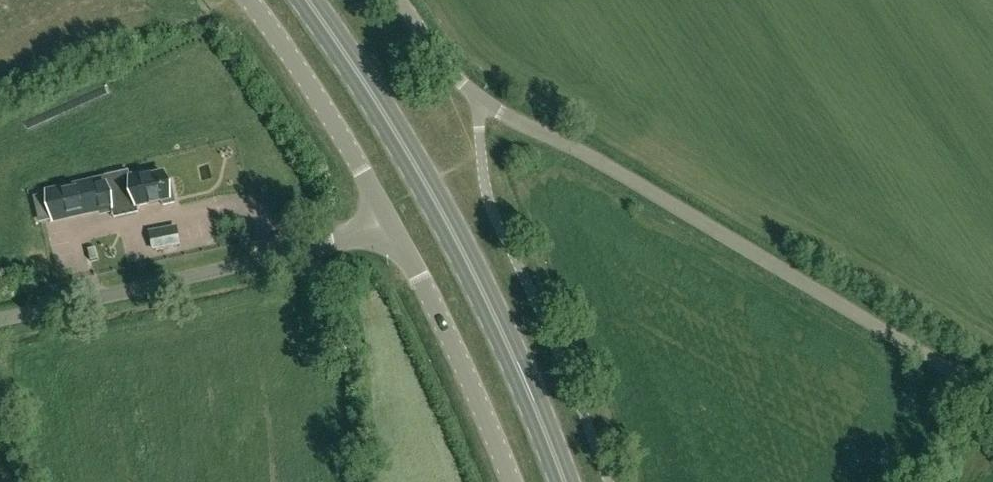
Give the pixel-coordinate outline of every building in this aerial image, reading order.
[(54,220),(99,210),(99,211),(112,208),(136,202),(137,207),(162,201),(164,205),(176,203),(171,181),(166,182),(164,173),(145,177),(144,173),(130,177),(131,181),(119,183),(119,180),(106,183),(105,177),(92,180),(92,181),(47,191),(54,220)] [(154,248),(180,243),(177,228),(151,233),(154,248)] [(91,259),(97,258),(95,248),(88,249),(91,259)]
